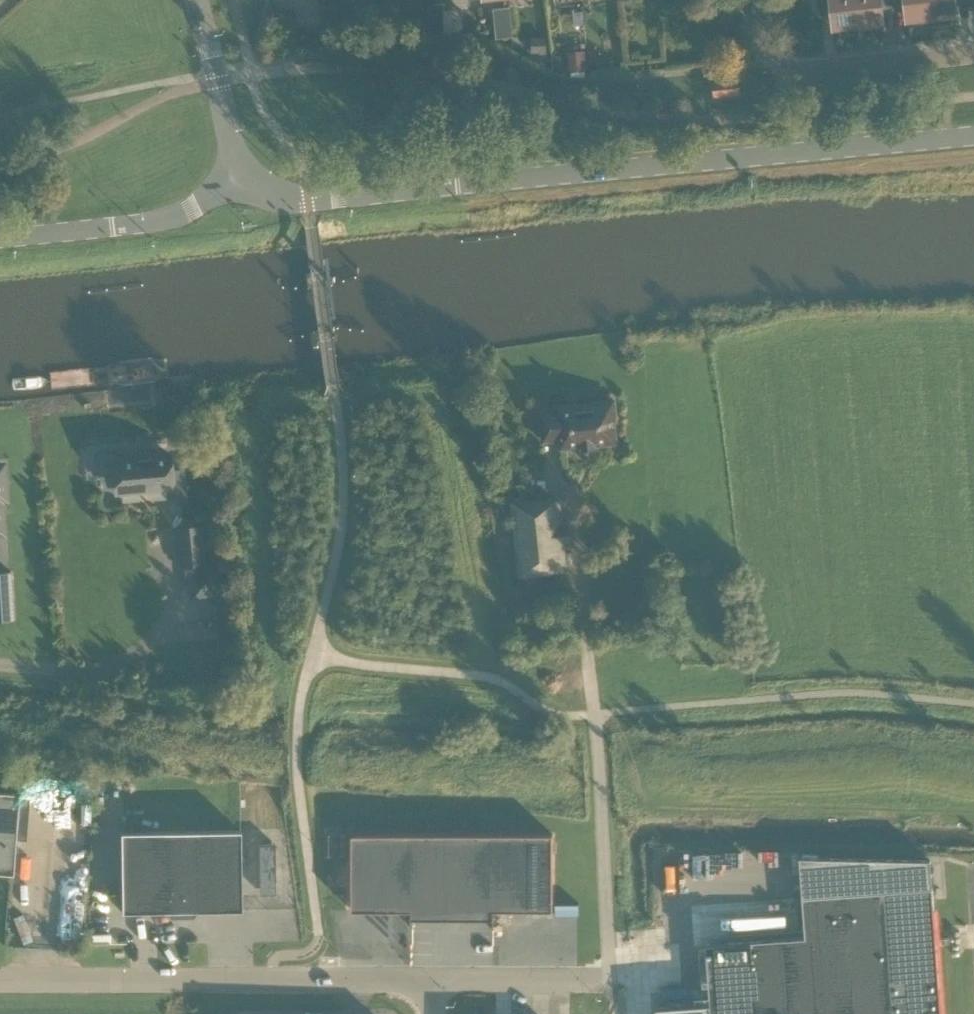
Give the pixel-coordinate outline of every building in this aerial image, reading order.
[(858,27),(855,0),(819,0),(821,17),(833,16),(834,30),(858,27)] [(858,27),(883,24),(881,10),(893,9),(892,0),(855,0),(858,27)] [(893,9),(906,7),(908,20),(931,18),(929,0),(892,0),(893,9)] [(967,1),(966,0),(929,0),(931,18),(953,15),(952,2),(967,1)] [(442,6),(430,6),(430,30),(443,30),(442,6)] [(499,6),(499,34),(514,34),(513,6),(499,6)] [(452,32),(465,32),(464,18),(451,18),(452,32)] [(533,53),(541,52),(541,54),(547,54),(546,40),(532,41),(533,53)] [(584,55),(570,56),(571,72),(585,71),(584,55)] [(543,440),(561,439),(562,447),(583,445),(584,449),(595,447),(595,444),(616,441),(614,421),(617,421),(615,399),(555,405),(556,410),(540,411),(543,440)] [(170,454),(116,459),(119,492),(173,487),(170,454)] [(512,502),(520,575),(561,571),(554,497),(512,502)] [(200,524),(176,527),(180,568),(185,567),(186,575),(190,575),(211,573),(210,565),(205,565),(203,553),(200,524)] [(13,619),(10,571),(0,572),(0,620),(13,619)] [(13,873),(18,792),(0,791),(0,872),(13,873)] [(121,832),(122,912),(241,910),(240,830),(121,832)] [(553,834),(353,834),(353,910),(412,910),(412,918),(494,918),(494,910),(553,910),(553,834)] [(657,1008),(657,1013),(942,1013),(932,888),(931,860),(800,857),(803,897),(806,937),(707,945),(710,996),(696,997),(696,1005),(657,1008)]
